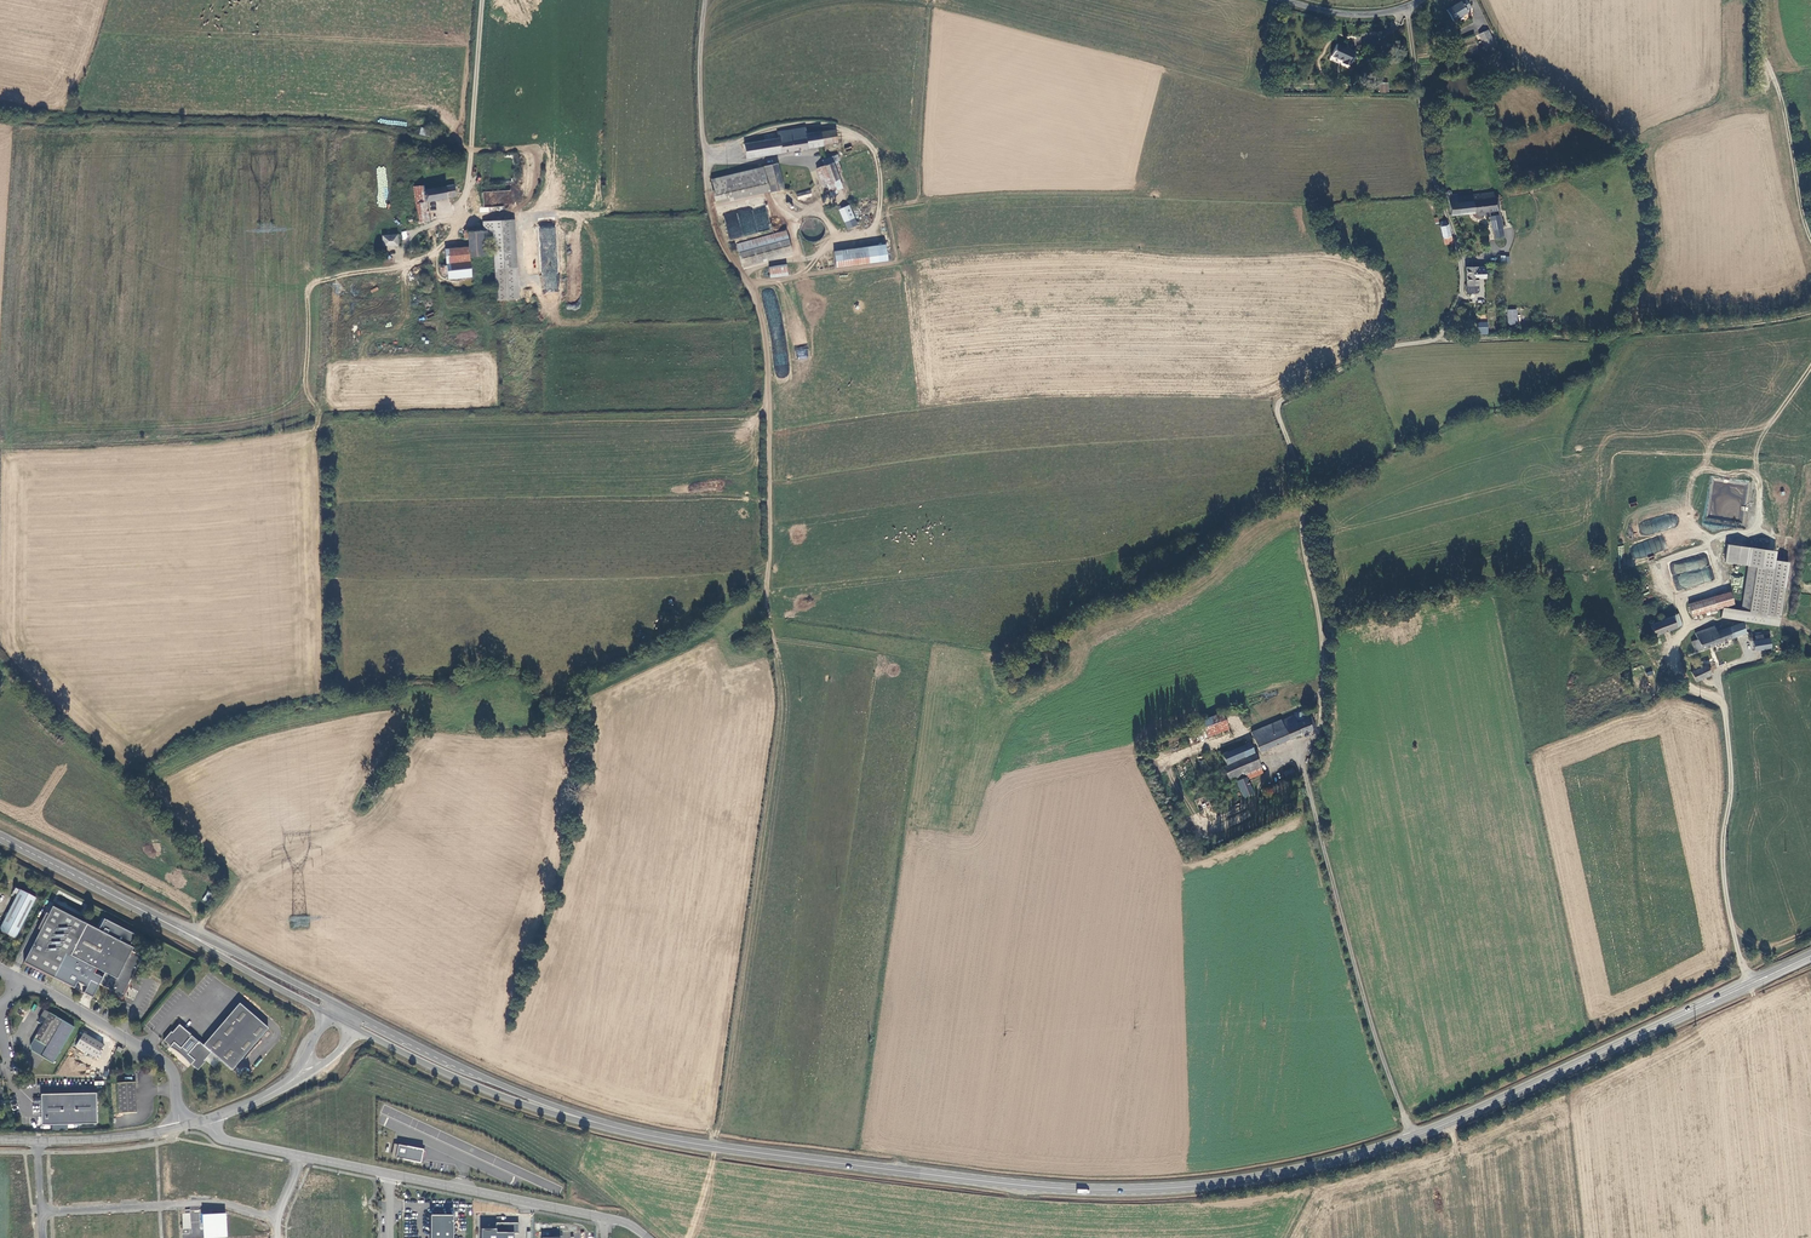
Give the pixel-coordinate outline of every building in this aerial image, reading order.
[(1467,0),(1464,0),(1447,11),(1454,21),(1468,12),(1466,9),(1470,6),(1467,0)] [(1479,33),(1485,44),(1493,40),(1488,29),(1479,33)] [(1344,61),(1343,63),(1350,66),(1356,52),(1337,43),(1332,56),(1344,61)] [(1379,92),(1388,92),(1389,83),(1379,82),(1379,92)] [(428,136),(430,129),(421,127),(419,134),(428,136)] [(776,138),(743,144),(745,156),(821,144),(819,132),(804,134),(803,127),(775,131),(776,138)] [(821,144),(835,142),(833,130),(819,132),(821,144)] [(833,161),(838,172),(842,170),(838,160),(840,159),(837,153),(823,159),(825,164),(833,161)] [(838,172),(833,161),(825,164),(823,165),(830,181),(840,177),(838,172)] [(784,198),(776,164),(710,179),(713,189),(711,189),(713,200),(767,188),(768,188),(770,199),(772,201),(784,198)] [(843,184),(840,177),(830,181),(823,165),(817,168),(824,186),(827,185),(827,186),(829,186),(832,193),(839,190),(837,186),(843,184)] [(414,186),(419,222),(431,220),(428,201),(458,196),(456,185),(425,189),(425,185),(422,185),(414,186)] [(811,189),(798,193),(799,198),(813,194),(811,189)] [(1490,192),(1456,197),(1456,194),(1451,195),(1451,192),(1448,191),(1446,193),(1446,196),(1450,215),(1498,210),(1496,198),(1491,198),(1490,192)] [(856,216),(850,204),(840,208),(845,221),(856,216)] [(724,216),(730,239),(771,229),(765,205),(724,216)] [(1489,216),(1490,230),(1492,229),(1500,228),(1498,215),(1489,216)] [(845,221),(848,228),(860,223),(857,216),(856,216),(845,221)] [(1444,218),(1438,219),(1439,222),(1442,236),(1448,235),(1449,234),(1448,222),(1445,223),(1444,218)] [(492,221),(493,230),(496,230),(499,300),(518,299),(514,220),(492,221)] [(558,291),(557,227),(540,228),(541,292),(558,291)] [(1500,228),(1492,229),(1493,238),(1501,237),(1500,228)] [(743,263),(792,249),(787,229),(737,242),(743,263)] [(487,231),(472,232),(472,238),(472,248),(473,258),(494,256),(493,231),(487,231)] [(396,234),(381,233),(381,244),(396,245),(396,234)] [(449,250),(450,265),(444,265),(445,274),(451,274),(451,278),(474,276),(473,258),(472,248),(449,250)] [(887,260),(886,248),(835,254),(836,266),(887,260)] [(1509,264),(1510,256),(1501,255),(1500,263),(1509,264)] [(769,265),(770,276),(788,273),(787,263),(769,265)] [(1467,284),(1467,292),(1476,292),(1477,290),(1477,278),(1484,277),(1484,265),(1466,267),(1467,284)] [(1516,310),(1507,310),(1508,325),(1517,325),(1516,310)] [(796,347),(796,358),(808,359),(808,347),(796,347)] [(1653,554),(1666,547),(1660,535),(1647,542),(1653,554)] [(1746,564),(1741,609),(1780,614),(1784,584),(1770,582),(1771,567),(1746,564)] [(1733,603),(1730,592),(1691,604),(1694,614),(1733,603)] [(1678,614),(1672,616),(1675,627),(1681,625),(1678,614)] [(1672,616),(1650,623),(1654,635),(1675,627),(1672,616)] [(1696,631),(1698,637),(1693,639),(1696,649),(1735,636),(1737,640),(1745,637),(1744,633),(1747,632),(1743,622),(1717,631),(1716,625),(1696,631)] [(1752,639),(1753,648),(1771,646),(1770,636),(1764,637),(1763,634),(1757,634),(1758,638),(1752,639)] [(1659,645),(1648,650),(1657,671),(1669,666),(1659,645)] [(1707,665),(1691,670),(1695,680),(1710,675),(1707,665)] [(1649,685),(1659,680),(1656,675),(1647,680),(1649,685)] [(1227,729),(1223,713),(1201,718),(1205,730),(1206,735),(1227,729)] [(1293,725),(1307,720),(1305,713),(1290,718),(1293,725)] [(1278,721),(1251,732),(1259,752),(1313,728),(1310,719),(1307,720),(1293,725),(1290,718),(1278,723),(1278,721)] [(1239,740),(1218,748),(1221,755),(1242,747),(1239,740)] [(1242,747),(1221,755),(1225,766),(1253,755),(1249,744),(1242,747)] [(1310,765),(1318,767),(1322,750),(1314,749),(1310,765)] [(1253,755),(1225,766),(1222,768),(1226,779),(1235,776),(1243,773),(1258,766),(1253,755)] [(1243,773),(1245,779),(1249,779),(1260,774),(1258,766),(1243,773)] [(1292,770),(1283,773),(1286,779),(1294,776),(1292,770)] [(1243,797),(1254,794),(1249,779),(1245,779),(1243,773),(1235,776),(1243,797)] [(15,939),(36,898),(19,890),(0,928),(0,931),(15,939)] [(207,902),(211,893),(207,891),(203,900),(207,902)] [(105,974),(99,985),(111,990),(112,991),(113,994),(120,997),(122,996),(128,985),(142,957),(132,952),(133,948),(52,907),(24,963),(54,979),(64,960),(68,962),(80,968),(83,962),(105,974)] [(119,926),(133,932),(135,926),(121,921),(119,926)] [(526,961),(519,959),(515,974),(521,976),(526,961)] [(64,960),(54,979),(59,981),(68,962),(64,960)] [(129,985),(128,985),(122,996),(120,997),(113,994),(112,991),(111,990),(109,993),(122,1000),(129,985)] [(239,1004),(238,1004),(204,1045),(203,1046),(198,1042),(197,1043),(188,1054),(195,1060),(191,1064),(198,1070),(205,1062),(204,1060),(211,1052),(232,1070),(268,1028),(239,1004)] [(47,1047),(62,1021),(44,1010),(40,1016),(46,1020),(34,1039),(30,1046),(31,1051),(41,1057),(47,1047)] [(181,1048),(190,1037),(192,1036),(179,1025),(172,1033),(171,1032),(163,1041),(170,1047),(174,1043),(181,1048)] [(104,1045),(83,1033),(76,1046),(96,1058),(104,1045)] [(181,1048),(188,1054),(197,1043),(195,1041),(190,1037),(181,1048)] [(117,1084),(118,1114),(137,1113),(135,1083),(117,1084)] [(96,1094),(40,1095),(41,1125),(97,1124),(96,1094)] [(423,1150),(398,1145),(395,1158),(421,1163),(423,1150)] [(183,1229),(191,1229),(190,1213),(181,1214),(183,1229)] [(227,1237),(227,1213),(203,1214),(203,1237),(220,1237),(227,1237)] [(454,1215),(431,1214),(431,1237),(454,1237),(454,1215)] [(514,1233),(519,1233),(519,1222),(496,1223),(496,1228),(481,1228),(481,1237),(514,1237),(514,1233)]
